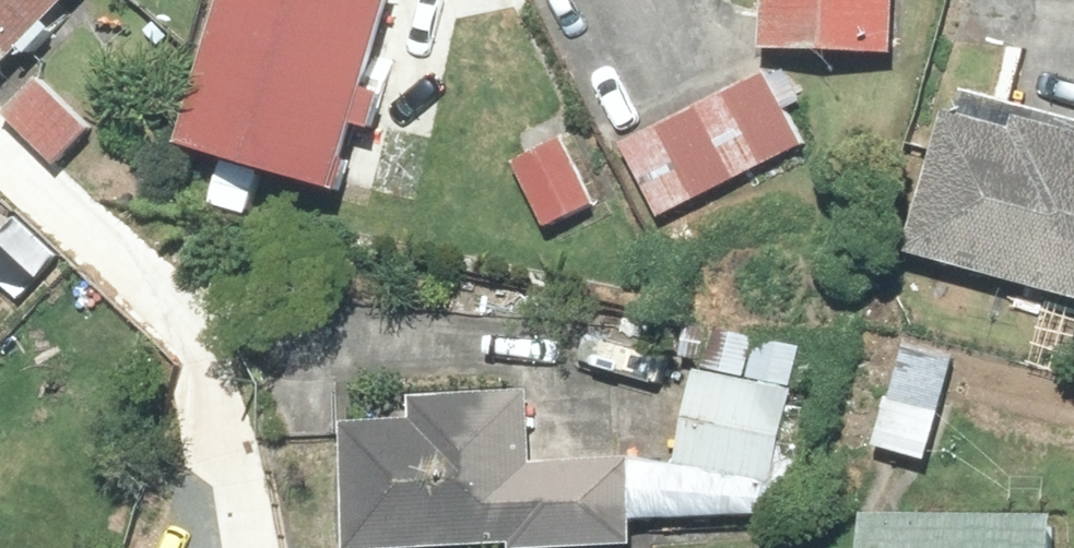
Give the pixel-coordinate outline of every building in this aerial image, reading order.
[(6,75),(78,0),(0,0),(0,69),(6,75)] [(196,144),(350,188),(403,0),(236,0),(196,144)] [(763,58),(896,67),(900,0),(766,0),(763,58)] [(772,72),(636,144),(675,217),(810,146),(772,72)] [(96,127),(42,79),(10,116),(63,164),(96,127)] [(1073,300),(1073,135),(951,102),(910,256),(1073,300)] [(574,143),(524,165),(554,233),(604,211),(574,143)] [(642,468),(640,522),(812,531),(818,420),(795,418),(799,345),(701,340),(695,467),(642,468)] [(969,360),(910,344),(879,450),(939,467),(969,360)] [(642,468),(536,468),(535,391),(413,392),(414,423),(352,423),(353,547),(602,547),(640,547),(640,522),(642,468)] [(872,547),(1073,547),(1073,519),(872,517),(872,547)]
